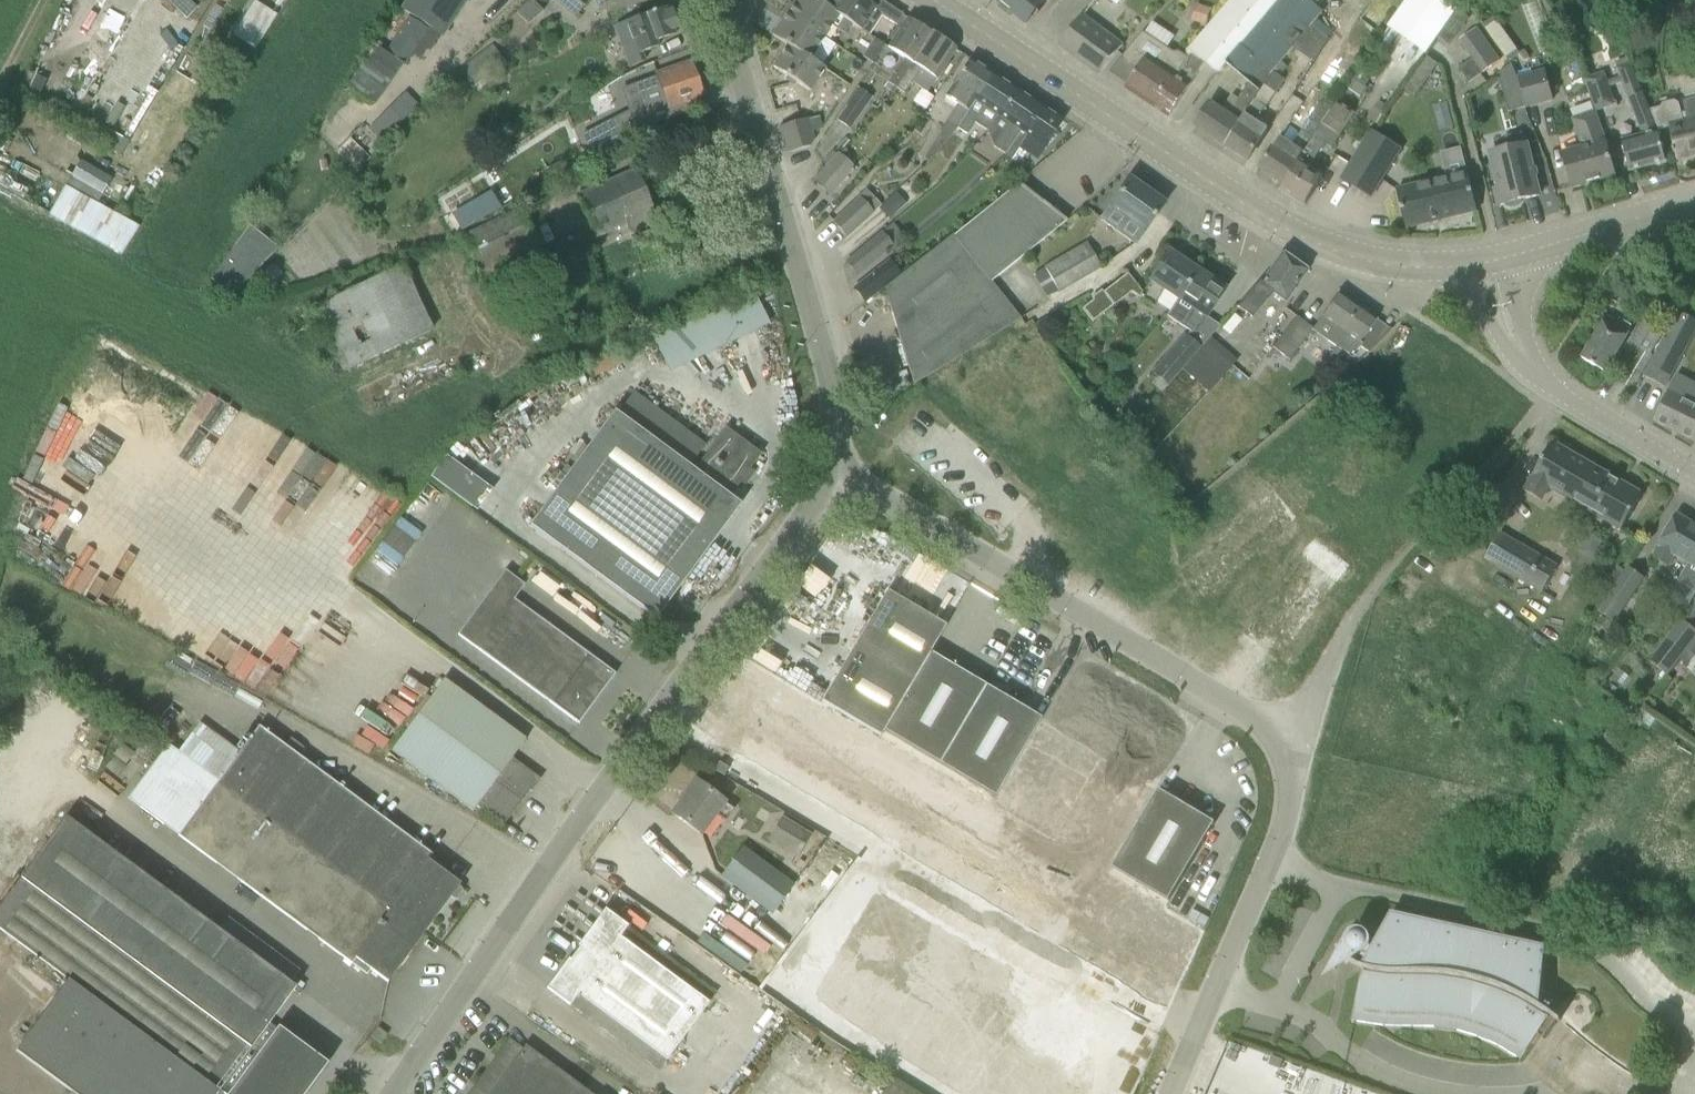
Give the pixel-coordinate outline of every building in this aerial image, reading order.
[(346,87),(348,88),(375,106),(403,64),(406,66),(414,55),(423,61),(439,37),(442,38),(468,0),(406,0),(399,10),(409,16),(385,52),(374,45),(346,87)] [(578,13),(590,0),(563,0),(578,13)] [(606,14),(645,2),(644,0),(601,0),(606,14)] [(851,25),(838,16),(838,17),(824,5),(817,0),(795,0),(787,13),(824,37),(832,26),(845,35),(851,25)] [(824,5),(838,17),(838,16),(851,25),(860,30),(875,7),(864,0),(827,0),(824,5)] [(1015,13),(1026,22),(1027,21),(1044,0),(999,0),(1015,13)] [(1226,61),(1241,45),(1278,0),(1232,0),(1188,50),(1193,53),(1190,58),(1186,55),(1151,105),(1168,116),(1204,62),(1217,72),(1226,61)] [(1241,45),(1226,61),(1250,82),(1239,98),(1232,94),(1221,110),(1210,103),(1195,126),(1225,145),(1255,100),(1265,85),(1281,61),(1293,48),(1313,25),(1323,13),(1310,0),(1278,0),(1241,45)] [(1444,0),(1406,0),(1387,26),(1425,53),(1457,9),(1444,0)] [(896,26),(904,15),(887,4),(880,15),(896,26)] [(239,26),(261,38),(273,17),(251,5),(239,26)] [(633,40),(620,45),(625,59),(628,66),(644,60),(642,53),(658,47),(656,41),(675,35),(673,30),(678,28),(674,16),(669,18),(667,12),(665,7),(644,15),(639,17),(626,21),(633,40)] [(1458,10),(1453,18),(1463,26),(1466,21),(1469,18),(1458,10)] [(1058,44),(1099,74),(1112,56),(1122,42),(1081,12),(1071,26),(1058,44)] [(824,37),(787,13),(772,35),(787,45),(810,59),(824,37)] [(895,88),(931,33),(907,17),(887,47),(904,58),(887,83),(895,88)] [(1149,21),(1144,29),(1164,43),(1169,35),(1149,21)] [(1313,25),(1293,48),(1313,62),(1328,39),(1313,25)] [(1499,61),(1476,28),(1460,39),(1473,57),(1458,68),(1468,82),(1499,61)] [(1125,87),(1151,105),(1186,55),(1179,51),(1174,52),(1144,32),(1120,60),(1136,71),(1125,87)] [(955,49),(931,33),(895,88),(904,94),(921,69),(935,79),(955,49)] [(874,38),(861,57),(870,63),(883,45),(874,38)] [(472,88),(506,63),(492,45),(459,70),(472,88)] [(809,91),(822,73),(824,69),(810,59),(787,45),(772,67),(809,91)] [(1655,129),(1641,91),(1630,63),(1633,61),(1631,55),(1616,61),(1618,67),(1616,67),(1628,96),(1642,134),(1621,139),(1624,149),(1629,171),(1666,161),(1657,129),(1655,129)] [(1427,57),(1405,90),(1415,98),(1416,97),(1438,64),(1427,57)] [(948,140),(957,128),(958,127),(993,74),(969,59),(950,88),(945,96),(957,104),(940,131),(941,136),(948,140)] [(1281,61),(1265,85),(1276,93),(1285,79),(1280,75),(1288,66),(1281,61)] [(655,77),(638,83),(643,97),(649,115),(702,97),(690,63),(655,76),(655,77)] [(1526,107),(1517,76),(1512,63),(1499,73),(1509,111),(1526,107)] [(1545,69),(1517,76),(1526,107),(1553,100),(1545,69)] [(1615,104),(1604,72),(1585,78),(1596,110),(1615,104)] [(1016,89),(993,74),(958,127),(957,128),(967,134),(975,122),(988,131),(997,116),(997,117),(1016,89)] [(1353,78),(1347,87),(1361,97),(1367,88),(1353,78)] [(850,129),(873,98),(857,87),(835,118),(850,129)] [(994,147),(1005,154),(1038,104),(1016,89),(997,117),(1009,124),(994,147)] [(382,143),(419,105),(405,92),(368,130),(382,143)] [(1691,99),(1683,101),(1686,112),(1682,113),(1679,103),(1675,100),(1664,103),(1661,107),(1651,109),(1659,129),(1669,127),(1674,146),(1672,147),(1673,152),(1675,152),(1677,158),(1694,154),(1694,98),(1691,99)] [(1247,160),(1260,142),(1268,128),(1257,121),(1266,107),(1255,100),(1225,145),(1247,160)] [(1336,101),(1330,109),(1314,137),(1283,184),(1279,189),(1305,204),(1324,174),(1310,165),(1325,143),(1332,148),(1354,113),(1336,101)] [(1260,168),(1283,184),(1314,137),(1330,109),(1320,102),(1302,129),(1292,143),(1281,136),(1272,150),(1260,168)] [(1062,120),(1038,104),(1005,154),(1012,159),(1026,137),(1043,148),(1062,120)] [(1594,111),(1581,116),(1572,119),(1582,147),(1562,152),(1572,187),(1615,174),(1608,153),(1604,138),(1594,111)] [(632,117),(591,137),(598,151),(639,130),(632,117)] [(812,140),(810,133),(822,129),(819,117),(806,120),(806,119),(779,127),(787,154),(808,147),(812,140)] [(1370,130),(1341,177),(1372,196),(1401,149),(1370,130)] [(1534,173),(1526,142),(1525,142),(1522,132),(1506,137),(1509,147),(1490,153),(1493,164),(1489,165),(1493,180),(1496,179),(1498,188),(1495,188),(1499,205),(1506,203),(1506,206),(1514,207),(1521,202),(1520,200),(1539,195),(1534,173)] [(829,195),(844,178),(852,169),(837,156),(814,181),(829,195)] [(73,172),(104,191),(112,179),(81,160),(73,172)] [(96,203),(104,191),(73,172),(65,184),(96,203)] [(635,172),(578,196),(596,235),(626,221),(630,231),(642,225),(656,219),(635,172)] [(1406,228),(1441,219),(1477,210),(1467,172),(1396,189),(1406,228)] [(1143,231),(1157,212),(1163,203),(1129,179),(1109,207),(1110,207),(1101,220),(1134,243),(1143,231)] [(79,231),(124,256),(140,227),(96,203),(65,184),(63,188),(49,214),(79,231)] [(1065,221),(1018,184),(954,237),(952,236),(884,288),(913,384),(1020,318),(990,282),(1065,221)] [(491,191),(451,214),(461,230),(500,207),(491,191)] [(888,216),(903,203),(894,192),(879,205),(888,216)] [(846,237),(873,212),(859,198),(849,207),(833,222),(846,237)] [(583,245),(503,276),(502,274),(543,255),(522,210),(460,238),(492,305),(505,300),(512,321),(534,312),(528,296),(537,293),(540,302),(567,294),(564,284),(593,273),(583,245)] [(249,226),(211,279),(232,295),(279,249),(249,226)] [(638,235),(646,258),(664,251),(656,228),(638,235)] [(857,275),(875,261),(891,247),(880,234),(846,262),(857,275)] [(1086,243),(1034,274),(1048,298),(1100,267),(1086,243)] [(1139,298),(1150,305),(1153,307),(1165,289),(1178,298),(1196,271),(1168,253),(1150,280),(1139,298)] [(1281,254),(1261,282),(1260,284),(1258,283),(1237,307),(1252,319),(1270,298),(1266,295),(1269,290),(1285,301),(1305,272),(1306,272),(1306,271),(1281,253),(1280,254),(1281,254)] [(865,302),(882,289),(900,275),(889,261),(854,288),(865,302)] [(434,331),(404,265),(314,306),(345,372),(434,331)] [(1196,271),(1178,298),(1194,309),(1182,326),(1194,334),(1211,308),(1224,290),(1196,271)] [(1103,292),(1082,308),(1092,322),(1138,287),(1127,273),(1103,292)] [(664,369),(766,324),(749,285),(647,330),(664,369)] [(1325,311),(1320,318),(1336,329),(1327,342),(1335,347),(1327,359),(1340,368),(1356,345),(1367,353),(1368,353),(1390,330),(1338,293),(1325,311)] [(1633,388),(1652,354),(1651,354),(1668,325),(1648,314),(1632,342),(1643,348),(1623,382),(1633,388)] [(1296,316),(1272,348),(1280,354),(1289,361),(1312,331),(1314,329),(1312,328),(1296,316)] [(1630,331),(1606,317),(1582,358),(1605,372),(1630,331)] [(1168,386),(1182,370),(1200,349),(1183,335),(1151,372),(1168,386)] [(1686,347),(1665,336),(1643,376),(1664,387),(1686,347)] [(1694,440),(1694,383),(1676,374),(1654,421),(1694,441),(1694,440)] [(614,412),(530,526),(656,619),(740,505),(729,497),(761,454),(725,427),(693,470),(689,467),(706,445),(633,393),(617,414),(614,412)] [(1621,529),(1631,513),(1642,494),(1552,442),(1532,477),(1533,477),(1525,490),(1541,500),(1549,487),(1621,529)] [(466,505),(482,481),(440,453),(425,477),(466,505)] [(265,497),(270,489),(260,482),(264,476),(245,462),(235,476),(265,497)] [(1694,552),(1694,525),(1676,514),(1653,554),(1669,563),(1675,552),(1690,561),(1694,552)] [(396,517),(373,549),(394,565),(417,532),(396,517)] [(167,547),(177,527),(165,522),(156,542),(167,547)] [(1501,531),(1485,559),(1542,592),(1558,565),(1501,531)] [(1590,534),(1581,549),(1593,556),(1602,541),(1590,534)] [(199,572),(211,551),(200,544),(187,565),(199,572)] [(865,545),(859,560),(880,568),(885,553),(865,545)] [(1690,561),(1678,581),(1679,581),(1680,580),(1694,589),(1694,552),(1690,561)] [(1628,566),(1598,611),(1614,621),(1644,576),(1628,566)] [(505,570),(492,588),(458,635),(578,724),(616,673),(514,599),(524,585),(505,570)] [(293,631),(305,639),(318,617),(302,608),(304,605),(274,588),(225,672),(256,690),(283,643),(285,644),(293,631)] [(912,681),(929,652),(945,626),(886,591),(854,646),(912,681)] [(1683,620),(1651,662),(1668,675),(1694,638),(1694,629),(1683,620)] [(880,736),(883,730),(912,681),(854,646),(821,701),(880,736)] [(929,652),(912,681),(883,730),(939,763),(985,685),(929,652)] [(445,680),(392,751),(455,798),(473,811),(476,806),(503,826),(521,802),(533,785),(532,776),(510,760),(525,740),(507,726),(445,680)] [(1040,718),(985,685),(939,763),(994,796),(1040,718)] [(821,701),(778,774),(837,809),(880,736),(821,701)] [(994,796),(990,803),(1049,838),(1100,753),(1040,718),(994,796)] [(260,728),(241,754),(200,722),(190,736),(232,766),(434,916),(457,886),(458,886),(460,884),(428,860),(432,855),(260,728)] [(880,736),(837,809),(892,842),(939,763),(883,730),(880,736)] [(411,949),(434,916),(232,766),(190,736),(167,769),(208,798),(411,949)] [(104,767),(118,778),(137,756),(122,744),(104,767)] [(1100,753),(1049,838),(1108,873),(1113,866),(1159,788),(1100,753)] [(939,763),(892,842),(948,874),(990,803),(994,796),(939,763)] [(388,979),(411,949),(208,798),(167,769),(140,807),(179,837),(351,964),(355,959),(387,982),(389,980),(388,979)] [(725,821),(734,810),(696,782),(673,813),(700,833),(714,813),(725,821)] [(1215,821),(1159,788),(1113,866),(1169,900),(1215,821)] [(990,803),(948,874),(1007,909),(1049,838),(990,803)] [(278,974),(66,817),(0,906),(0,929),(68,980),(15,1051),(74,1093),(217,1093),(220,1090),(225,1093),(305,1093),(326,1066),(269,1023),(293,991),(299,995),(302,991),(296,987),(278,974)] [(797,855),(809,836),(782,819),(770,839),(797,855)] [(1049,838),(1007,909),(1066,944),(1108,873),(1049,838)] [(793,885),(742,848),(721,876),(771,914),(793,885)] [(1108,873),(1066,944),(1123,978),(1169,900),(1113,866),(1108,873)] [(850,950),(849,951),(879,968),(907,921),(878,903),(850,950)] [(679,1042),(709,1003),(717,992),(628,926),(604,909),(578,945),(580,946),(579,947),(580,948),(571,960),(570,959),(569,960),(568,959),(546,988),(569,1005),(659,1071),(661,1068),(679,1042)] [(1520,1058),(1551,1012),(1532,999),(1538,969),(1542,947),(1392,914),(1374,948),(1369,946),(1370,944),(1370,942),(1370,940),(1369,938),(1368,936),(1367,934),(1366,933),(1364,932),(1362,931),(1360,931),(1358,930),(1356,931),(1354,931),(1352,932),(1351,933),(1349,935),(1348,937),(1348,938),(1347,940),(1347,942),(1347,944),(1348,946),(1341,950),(1339,947),(1337,948),(1339,951),(1341,954),(1344,957),(1347,959),(1350,962),(1354,964),(1357,966),(1361,967),(1365,968),(1353,1021),(1356,1021),(1383,1025),(1435,1026),(1457,1029),(1478,1035),(1498,1043),(1520,1058)] [(907,921),(879,968),(908,986),(936,938),(907,921)] [(936,938),(908,986),(937,1003),(965,955),(936,938)] [(849,951),(821,999),(850,1016),(879,968),(849,951)] [(965,955),(937,1003),(965,1020),(994,972),(965,955)] [(879,968),(850,1016),(879,1033),(908,986),(879,968)] [(994,972),(965,1020),(1023,1054),(1051,1006),(994,972)] [(908,986),(879,1033),(908,1050),(937,1003),(908,986)] [(937,1003),(908,1050),(937,1068),(965,1020),(937,1003)] [(1051,1006),(1023,1054),(1082,1088),(1110,1041),(1051,1006)] [(937,1068),(982,1093),(1000,1093),(1023,1054),(965,1020),(937,1068)] [(525,1045),(522,1049),(508,1039),(468,1093),(591,1093),(525,1045)] [(1000,1093),(1078,1093),(1082,1088),(1023,1054),(1000,1093)] [(1244,1074),(1236,1093),(1296,1093),(1244,1074)] [(889,1076),(877,1093),(919,1093),(889,1076)]
